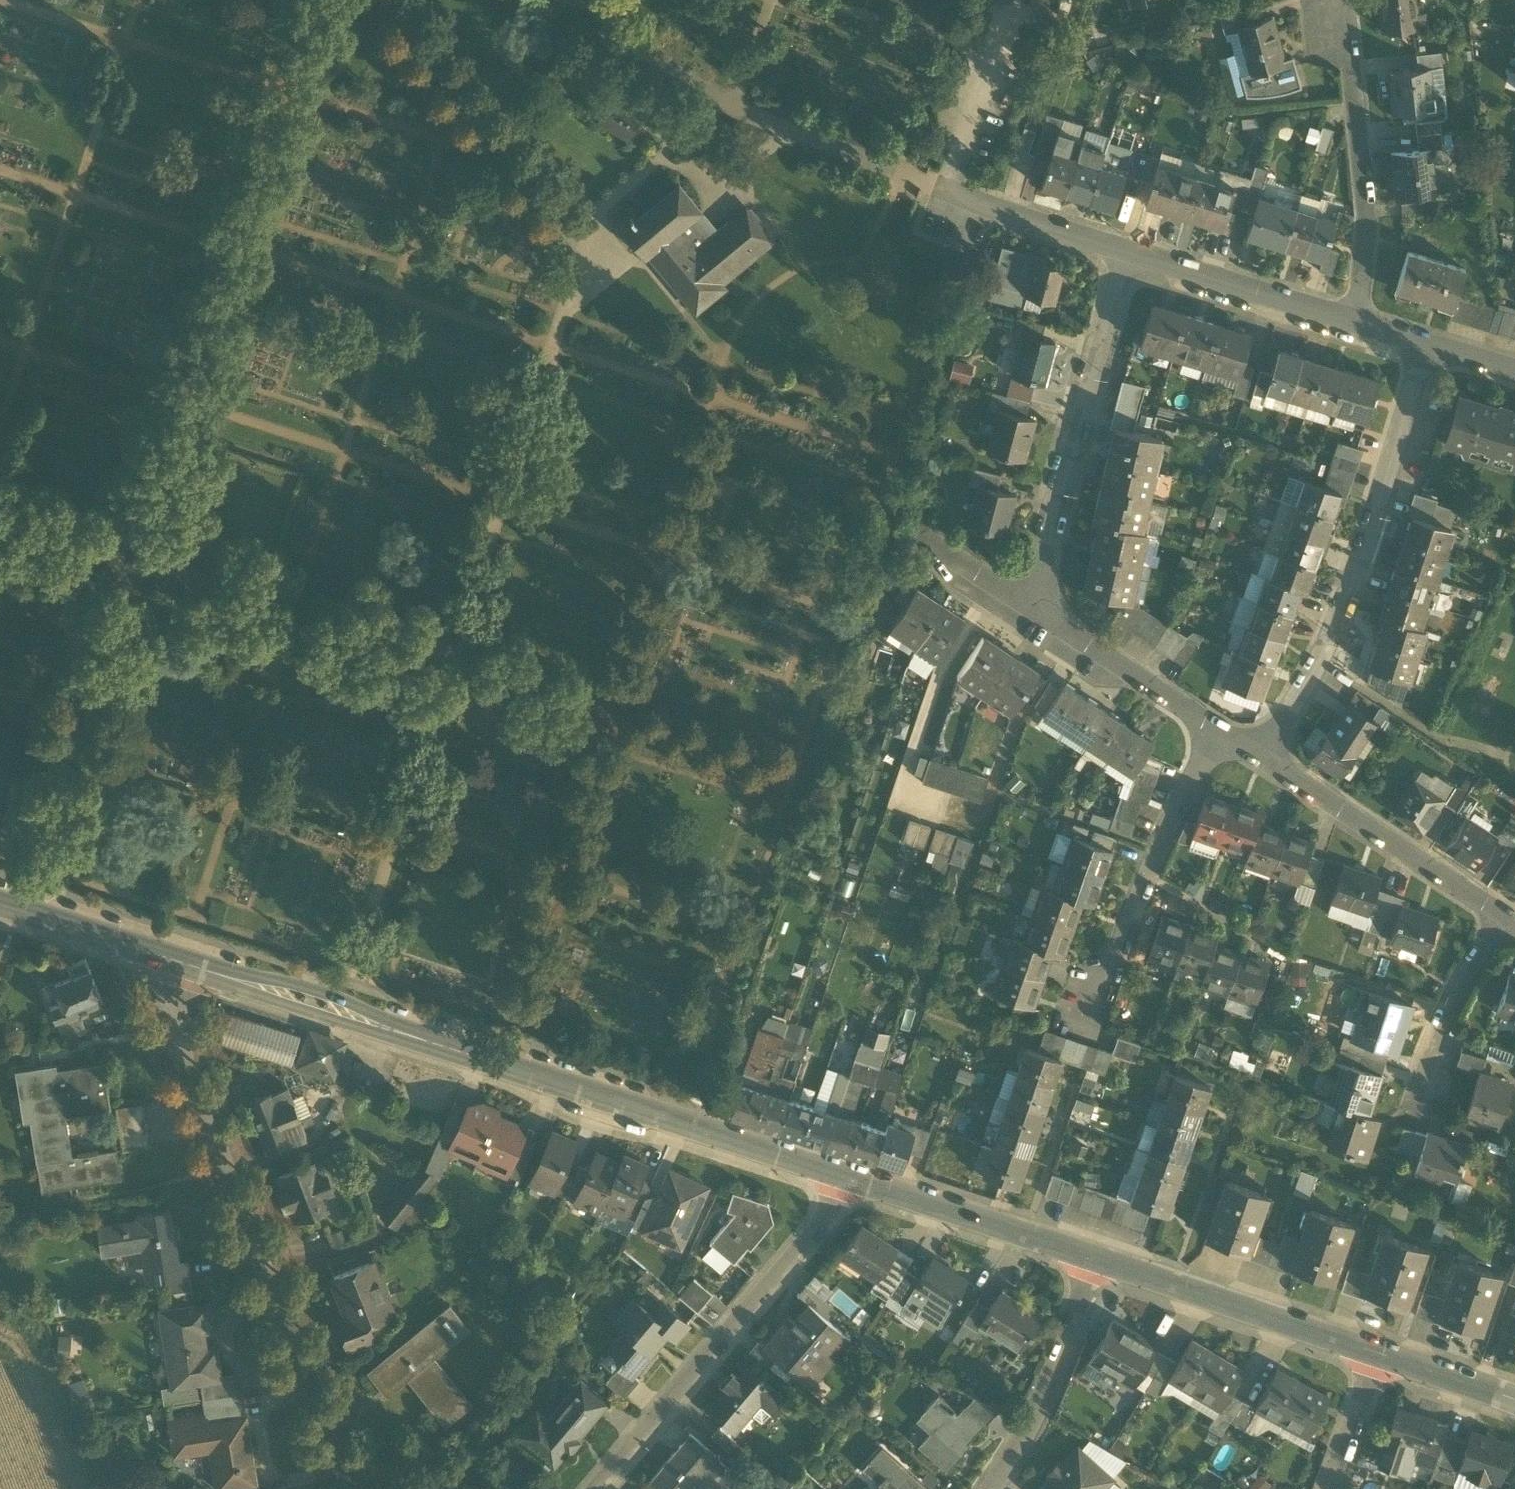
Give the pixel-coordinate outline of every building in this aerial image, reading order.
[(1056,13),(1066,17),(1071,0),(1061,0),(1056,13)] [(1383,31),(1417,28),(1415,13),(1414,0),(1380,0),(1383,31)] [(1219,16),(1224,33),(1229,32),(1237,30),(1236,28),(1261,22),(1256,6),(1219,16)] [(1425,12),(1415,13),(1417,28),(1427,27),(1425,12)] [(1237,30),(1242,50),(1248,72),(1284,63),(1283,59),(1272,18),(1261,22),(1236,28),(1237,30)] [(1229,32),(1234,52),(1242,50),(1237,30),(1229,32)] [(1293,56),(1283,59),(1284,63),(1248,72),(1242,50),(1234,52),(1239,72),(1223,76),(1229,96),(1245,92),(1246,96),(1258,96),(1270,95),(1281,94),(1291,91),(1301,87),(1293,56)] [(1065,57),(1048,51),(1044,66),(1063,72),(1067,58),(1065,57)] [(1218,56),(1223,76),(1239,72),(1234,52),(1218,56)] [(1416,54),(1418,69),(1428,68),(1441,67),(1440,52),(1416,54)] [(1097,53),(1085,61),(1093,72),(1105,64),(1097,53)] [(1439,90),(1444,94),(1441,67),(1428,68),(1430,91),(1439,90)] [(1392,115),(1402,114),(1432,110),(1430,91),(1428,68),(1418,69),(1391,72),(1394,95),(1390,95),(1392,115)] [(1439,90),(1430,91),(1432,110),(1402,114),(1403,123),(1415,121),(1415,122),(1439,120),(1442,119),(1447,114),(1444,94),(1439,90)] [(598,120),(629,138),(643,114),(612,96),(598,120)] [(1058,131),(1059,131),(1063,120),(1064,118),(1047,113),(1041,132),(1056,137),(1058,131)] [(1241,118),(1242,128),(1264,125),(1262,115),(1241,118)] [(1082,125),(1063,120),(1059,131),(1074,137),(1078,138),(1082,125)] [(1415,122),(1416,134),(1441,132),(1439,120),(1415,122)] [(1317,144),(1321,129),(1309,126),(1305,140),(1317,144)] [(1017,150),(1028,153),(1036,131),(1024,127),(1017,150)] [(1315,149),(1326,153),(1333,130),(1322,127),(1321,129),(1317,144),(1315,149)] [(1105,151),(1107,142),(1109,136),(1085,129),(1081,144),(1105,151)] [(1068,155),(1074,137),(1059,131),(1058,131),(1056,137),(1057,138),(1053,151),(1068,155)] [(1034,156),(1049,160),(1052,151),(1053,151),(1057,138),(1056,137),(1041,132),(1034,156)] [(1442,149),(1441,132),(1416,134),(1418,150),(1430,149),(1431,150),(1442,149)] [(1105,151),(1100,165),(1123,172),(1130,149),(1107,142),(1105,151)] [(1081,144),(1076,158),(1100,165),(1105,151),(1081,144)] [(1124,173),(1140,177),(1147,154),(1130,149),(1123,172),(1124,173)] [(1395,196),(1395,197),(1439,193),(1437,173),(1433,174),(1432,162),(1431,150),(1430,149),(1418,150),(1390,153),(1390,155),(1394,154),(1398,195),(1395,196)] [(1443,161),(1442,149),(1431,150),(1432,162),(1443,161)] [(1076,158),(1068,155),(1053,151),(1052,151),(1049,160),(1041,187),(1065,194),(1076,158)] [(1160,158),(1157,166),(1176,171),(1180,158),(1161,152),(1159,158),(1160,158)] [(1159,158),(1147,154),(1140,177),(1151,181),(1156,165),(1157,166),(1160,158),(1159,158)] [(1089,202),(1100,165),(1076,158),(1065,194),(1089,202)] [(1195,177),(1200,163),(1180,158),(1176,171),(1195,177)] [(1021,187),(1030,163),(1019,159),(1010,183),(1021,187)] [(1443,161),(1432,162),(1433,174),(1437,173),(1439,193),(1449,191),(1446,161),(1443,161)] [(1214,183),(1219,169),(1200,163),(1195,177),(1214,183)] [(1124,173),(1123,172),(1100,165),(1089,202),(1113,209),(1124,173)] [(1165,209),(1176,171),(1157,166),(1156,165),(1151,181),(1144,203),(1165,209)] [(1248,185),(1248,186),(1241,209),(1253,213),(1258,197),(1267,169),(1254,165),(1250,178),(1248,185)] [(1219,169),(1214,183),(1235,189),(1237,182),(1239,175),(1219,169)] [(1165,209),(1183,216),(1195,177),(1176,171),(1165,209)] [(1248,185),(1250,178),(1239,175),(1237,182),(1248,185)] [(1183,216),(1203,222),(1214,183),(1195,177),(1183,216)] [(1230,205),(1241,209),(1248,186),(1248,185),(1237,182),(1235,189),(1230,205)] [(1230,205),(1235,189),(1214,183),(1203,222),(1223,228),(1230,205)] [(679,184),(635,219),(638,223),(635,225),(632,221),(623,229),(637,246),(644,256),(648,253),(656,246),(700,210),(679,184)] [(1296,209),(1301,193),(1278,186),(1273,202),(1296,209)] [(1296,209),(1315,215),(1320,199),(1301,193),(1296,209)] [(1246,235),(1284,247),(1296,209),(1273,202),(1258,197),(1253,213),(1246,235)] [(1400,204),(1401,215),(1423,213),(1422,202),(1400,204)] [(686,300),(696,311),(725,287),(722,283),(773,240),(746,208),(717,231),(700,210),(656,246),(694,293),(686,300)] [(1315,215),(1296,209),(1284,247),(1285,248),(1285,247),(1304,252),(1315,215)] [(1335,221),(1315,215),(1304,252),(1324,259),(1328,244),(1335,221)] [(1320,270),(1332,274),(1341,247),(1328,244),(1324,259),(1320,270)] [(648,253),(686,300),(694,293),(656,246),(648,253)] [(1027,292),(1030,280),(1019,276),(1026,252),(1002,246),(992,283),(1027,292)] [(1430,301),(1453,308),(1456,296),(1465,269),(1408,251),(1396,290),(1419,297),(1417,302),(1428,306),(1430,301)] [(1038,256),(1026,252),(1019,276),(1030,280),(1035,261),(1036,261),(1038,256)] [(1026,296),(1053,303),(1062,268),(1036,261),(1035,261),(1030,280),(1027,292),(1026,296)] [(1449,319),(1488,331),(1495,308),(1456,296),(1453,308),(1449,319)] [(1139,344),(1173,355),(1185,315),(1152,304),(1139,344)] [(1495,308),(1488,331),(1496,334),(1504,310),(1495,308)] [(1508,337),(1514,316),(1514,314),(1504,310),(1496,334),(1508,337)] [(1218,325),(1185,315),(1173,355),(1205,365),(1218,325)] [(1024,335),(1040,340),(1044,324),(1021,318),(1017,333),(1024,335)] [(1251,335),(1218,325),(1205,365),(1239,375),(1242,366),(1251,335)] [(1034,379),(1045,382),(1055,344),(1040,340),(1024,335),(1019,351),(1017,350),(1011,373),(1034,380),(1034,379)] [(1265,390),(1289,397),(1302,357),(1278,350),(1270,374),(1265,390)] [(1321,363),(1302,357),(1289,397),(1308,403),(1321,363)] [(948,377),(968,379),(970,361),(950,359),(948,377)] [(1343,370),(1321,363),(1308,403),(1330,410),(1343,370)] [(1235,388),(1246,392),(1253,369),(1242,366),(1239,375),(1235,388)] [(1377,380),(1343,370),(1330,410),(1351,416),(1365,421),(1377,380)] [(1252,394),(1263,397),(1265,390),(1270,374),(1259,371),(1252,394)] [(1003,376),(999,393),(1006,395),(1025,400),(1030,383),(1003,376)] [(1121,380),(1118,392),(1141,398),(1145,387),(1145,386),(1121,380)] [(1118,392),(1115,404),(1138,410),(1141,398),(1118,392)] [(1002,410),(1021,415),(1025,400),(1006,395),(1002,410)] [(1514,463),(1514,412),(1459,395),(1445,441),(1514,463)] [(1115,404),(1112,415),(1135,421),(1138,410),(1115,404)] [(987,450),(1024,460),(1035,419),(1021,415),(1002,410),(996,432),(992,431),(987,450)] [(1133,432),(1135,421),(1112,415),(1109,428),(1114,429),(1114,428),(1133,432)] [(1363,428),(1365,421),(1351,416),(1349,423),(1363,428)] [(1114,429),(1107,459),(1150,469),(1157,438),(1133,432),(1114,428),(1114,429)] [(1162,439),(1157,438),(1150,469),(1154,470),(1162,439)] [(1338,441),(1334,453),(1358,460),(1362,449),(1338,441)] [(1355,472),(1358,460),(1334,453),(1331,464),(1355,472)] [(1154,470),(1150,469),(1107,459),(1100,490),(1147,501),(1154,470)] [(1351,483),(1355,472),(1331,464),(1327,476),(1351,483)] [(979,485),(996,490),(1000,474),(974,467),(970,484),(979,487),(979,485)] [(1347,496),(1351,483),(1327,476),(1324,486),(1341,492),(1340,494),(1347,496)] [(1300,506),(1332,518),(1340,494),(1341,492),(1324,486),(1309,481),(1300,506)] [(984,528),(1004,534),(1005,532),(1004,532),(1014,496),(1015,494),(996,490),(979,485),(979,487),(969,523),(984,527),(984,528)] [(1140,531),(1147,501),(1100,490),(1093,520),(1099,521),(1140,531)] [(1414,492),(1410,504),(1433,511),(1437,499),(1414,492)] [(1274,524),(1291,531),(1300,506),(1282,500),(1274,524)] [(1430,522),(1433,511),(1410,504),(1406,516),(1413,518),(1413,516),(1430,522)] [(1323,542),(1332,518),(1300,506),(1291,531),(1323,542)] [(1413,518),(1405,542),(1442,554),(1450,528),(1430,522),(1413,516),(1413,518)] [(1146,532),(1140,531),(1099,521),(1092,551),(1135,561),(1139,562),(1146,532)] [(1265,549),(1282,555),(1291,531),(1274,524),(1265,549)] [(1323,542),(1291,531),(1282,555),(1314,567),(1323,542)] [(1405,542),(1397,566),(1434,578),(1442,554),(1405,542)] [(1126,598),(1135,561),(1092,551),(1083,590),(1124,599),(1126,600),(1126,598)] [(1306,591),(1314,567),(1282,555),(1274,580),(1300,589),(1306,591)] [(1130,599),(1139,562),(1135,561),(1126,598),(1130,599)] [(1397,566),(1389,591),(1426,603),(1431,588),(1434,579),(1434,578),(1397,566)] [(1291,614),(1300,589),(1274,580),(1268,578),(1259,602),(1291,614)] [(894,595),(905,602),(915,586),(906,580),(905,579),(899,589),(898,588),(894,595)] [(1434,579),(1431,588),(1437,590),(1440,581),(1434,579)] [(942,603),(915,586),(905,602),(892,622),(919,639),(942,603)] [(1432,605),(1437,590),(1431,588),(1426,603),(1432,605)] [(1381,617),(1386,618),(1386,617),(1418,628),(1418,627),(1426,603),(1389,591),(1381,617)] [(1113,618),(1124,625),(1137,605),(1139,601),(1130,599),(1126,598),(1126,600),(1124,599),(1113,618)] [(1283,638),(1291,614),(1259,602),(1251,626),(1283,638)] [(963,617),(942,603),(919,639),(916,643),(929,651),(926,655),(935,661),(938,656),(963,617)] [(1124,625),(1134,631),(1148,611),(1137,605),(1124,625)] [(1134,631),(1145,638),(1158,618),(1148,611),(1134,631)] [(1386,618),(1378,642),(1416,654),(1424,629),(1418,627),(1418,628),(1386,617),(1386,618)] [(1145,638),(1155,645),(1168,625),(1158,618),(1145,638)] [(1238,649),(1242,651),(1251,627),(1232,620),(1229,629),(1232,630),(1227,646),(1238,649)] [(889,626),(916,643),(919,639),(892,622),(889,626)] [(1155,645),(1165,651),(1178,631),(1168,625),(1155,645)] [(1251,626),(1251,627),(1242,651),(1274,662),(1283,638),(1251,626)] [(1165,651),(1175,658),(1188,638),(1178,631),(1165,651)] [(956,675),(983,693),(1010,653),(982,635),(956,675)] [(1197,644),(1188,638),(1175,658),(1185,664),(1197,644)] [(1408,680),(1416,654),(1378,642),(1370,668),(1371,668),(1408,680)] [(1220,681),(1262,696),(1274,662),(1242,651),(1238,649),(1234,660),(1229,658),(1220,681)] [(1037,671),(1010,653),(983,693),(1011,711),(1037,671)] [(1366,682),(1400,704),(1408,680),(1371,668),(1366,682)] [(1034,705),(1044,711),(1060,688),(1050,681),(1034,705)] [(1043,714),(1065,729),(1086,698),(1063,683),(1060,688),(1044,711),(1043,714)] [(1108,712),(1086,698),(1065,729),(1087,743),(1108,712)] [(1339,716),(1329,731),(1346,742),(1356,728),(1363,733),(1372,719),(1348,704),(1340,717),(1339,716)] [(1130,727),(1108,712),(1087,743),(1110,758),(1130,727)] [(1311,756),(1312,756),(1327,733),(1316,726),(1305,742),(1311,756)] [(1153,742),(1130,727),(1110,758),(1132,773),(1137,765),(1153,742)] [(1328,731),(1327,733),(1312,756),(1327,766),(1328,764),(1342,773),(1357,750),(1346,742),(1329,731),(1328,731)] [(922,782),(934,786),(941,764),(929,759),(922,782)] [(934,786),(950,792),(958,769),(941,764),(934,786)] [(1137,765),(1133,776),(1154,784),(1158,773),(1137,765)] [(950,792),(968,798),(976,775),(958,769),(950,792)] [(988,779),(976,775),(968,798),(980,802),(988,779)] [(1151,794),(1154,784),(1133,776),(1130,787),(1151,794)] [(1393,811),(1422,831),(1443,799),(1414,779),(1393,811)] [(1445,803),(1455,810),(1467,793),(1456,786),(1445,803)] [(1147,806),(1151,794),(1130,787),(1126,797),(1126,798),(1141,803),(1141,804),(1147,806)] [(1477,799),(1467,793),(1455,810),(1466,817),(1477,799)] [(1138,814),(1141,804),(1141,803),(1126,798),(1126,797),(1120,795),(1116,806),(1138,814)] [(1193,833),(1194,834),(1219,843),(1220,843),(1234,804),(1206,795),(1196,823),(1193,833)] [(1261,814),(1234,804),(1220,843),(1247,852),(1248,853),(1258,824),(1261,814)] [(1134,824),(1138,814),(1116,806),(1113,817),(1134,824)] [(1130,836),(1134,824),(1113,817),(1109,828),(1130,836)] [(1446,847),(1476,867),(1495,837),(1465,818),(1446,847)] [(902,841),(924,849),(931,828),(909,820),(902,841)] [(1190,844),(1194,834),(1193,833),(1196,823),(1186,820),(1182,828),(1177,840),(1190,844)] [(1511,849),(1514,843),(1514,820),(1500,841),(1511,849)] [(1285,833),(1258,824),(1248,853),(1247,852),(1244,862),(1272,872),(1285,833)] [(928,850),(950,858),(957,836),(936,829),(928,850)] [(1089,842),(1111,850),(1115,838),(1093,831),(1089,842)] [(1312,843),(1285,833),(1272,872),(1299,881),(1309,853),(1312,843)] [(1216,852),(1219,843),(1194,834),(1190,844),(1190,847),(1213,855),(1216,852)] [(957,836),(950,858),(949,861),(965,866),(973,842),(957,836)] [(1073,836),(1063,864),(1102,878),(1112,850),(1111,850),(1089,842),(1073,836)] [(1299,881),(1314,887),(1324,858),(1309,853),(1299,881)] [(1093,905),(1102,878),(1063,864),(1054,891),(1081,901),(1093,905)] [(1331,900),(1368,913),(1376,889),(1380,878),(1343,865),(1331,900)] [(1514,892),(1514,865),(1503,884),(1514,892)] [(1072,928),(1081,901),(1054,891),(1043,887),(1033,915),(1072,928)] [(1368,913),(1372,914),(1380,891),(1376,889),(1368,913)] [(1392,895),(1380,891),(1372,914),(1367,928),(1379,932),(1392,895)] [(1405,899),(1392,895),(1379,932),(1391,936),(1401,906),(1402,907),(1405,899)] [(1403,944),(1426,952),(1437,919),(1402,907),(1401,906),(1391,936),(1404,941),(1403,944)] [(1062,955),(1072,928),(1033,915),(1024,942),(1051,952),(1062,955)] [(1149,956),(1176,965),(1189,926),(1162,917),(1149,956)] [(1217,935),(1189,926),(1176,965),(1203,974),(1204,974),(1214,944),(1217,935)] [(997,950),(1007,954),(1012,938),(1002,935),(997,950)] [(1013,938),(1012,938),(1007,954),(1003,965),(1042,979),(1051,952),(1024,942),(1013,938)] [(1241,954),(1214,944),(1204,974),(1203,974),(1200,983),(1228,992),(1241,954)] [(1269,963),(1241,954),(1228,992),(1255,1002),(1269,963)] [(72,977),(55,983),(62,1002),(51,1006),(56,1020),(78,1011),(80,1017),(89,1014),(86,1008),(103,1002),(85,957),(67,965),(72,977)] [(1032,1006),(1042,979),(1003,965),(993,993),(1032,1006)] [(1514,1016),(1514,976),(1509,975),(1497,1011),(1514,1016)] [(769,1014),(759,1028),(783,1036),(789,1020),(797,999),(796,998),(799,991),(778,984),(769,1014)] [(1388,1051),(1390,1052),(1394,1039),(1400,1041),(1411,1005),(1363,989),(1356,1009),(1367,1012),(1357,1041),(1366,1044),(1388,1051)] [(211,1038),(283,1061),(294,1055),(300,1036),(220,1010),(211,1038)] [(56,1020),(62,1036),(86,1032),(80,1017),(78,1011),(56,1020)] [(798,1040),(808,1043),(813,1028),(789,1020),(783,1036),(798,1040)] [(862,1080),(871,1083),(877,1066),(888,1033),(868,1027),(857,1060),(855,1059),(850,1074),(849,1076),(862,1080)] [(769,1079),(778,1051),(783,1036),(759,1028),(753,1044),(740,1083),(757,1088),(761,1075),(769,1079)] [(335,1079),(333,1076),(300,1065),(308,1042),(316,1038),(309,1029),(297,1067),(335,1079)] [(309,1029),(316,1038),(337,1045),(341,1053),(333,1076),(335,1079),(347,1041),(309,1029)] [(1038,1051),(1049,1055),(1056,1033),(1045,1030),(1045,1029),(1038,1051)] [(1049,1055),(1060,1058),(1067,1037),(1056,1033),(1049,1055)] [(798,1040),(783,1036),(778,1051),(789,1055),(788,1057),(792,1058),(792,1057),(798,1040)] [(1112,1052),(1141,1063),(1147,1046),(1118,1036),(1112,1052)] [(1061,1059),(1070,1062),(1078,1041),(1067,1037),(1060,1058),(1061,1059)] [(1465,1037),(1461,1050),(1485,1057),(1489,1045),(1465,1037)] [(300,1065),(333,1076),(341,1053),(337,1045),(316,1038),(308,1042),(300,1065)] [(808,1043),(798,1040),(792,1057),(802,1060),(808,1043)] [(1070,1062),(1081,1066),(1088,1044),(1078,1041),(1070,1062)] [(1099,1048),(1088,1044),(1081,1066),(1086,1067),(1092,1069),(1099,1048)] [(1366,1044),(1362,1055),(1384,1062),(1388,1051),(1366,1044)] [(1026,1047),(1017,1072),(1009,1097),(1000,1123),(991,1148),(983,1173),(1018,1186),(1027,1160),(1035,1135),(1044,1110),(1053,1085),(1061,1059),(1060,1058),(1049,1055),(1038,1051),(1026,1047)] [(1092,1070),(1105,1074),(1112,1052),(1100,1048),(1092,1070)] [(1480,1072),(1485,1057),(1461,1050),(1456,1064),(1480,1072)] [(789,1098),(791,1099),(797,1080),(795,1080),(795,1079),(786,1076),(783,1084),(780,1083),(782,1075),(788,1057),(789,1055),(778,1051),(769,1079),(765,1091),(789,1098)] [(291,1064),(294,1055),(283,1061),(291,1064)] [(1380,1074),(1384,1062),(1362,1055),(1358,1067),(1380,1074)] [(1343,1063),(1330,1103),(1341,1107),(1367,1115),(1380,1074),(1358,1067),(1343,1063)] [(36,1121),(42,1161),(67,1157),(60,1112),(110,1105),(104,1065),(65,1071),(65,1069),(57,1070),(56,1064),(20,1070),(25,1099),(32,1098),(36,1121)] [(881,1068),(877,1066),(871,1083),(876,1084),(881,1068)] [(876,1084),(887,1087),(898,1091),(903,1075),(881,1068),(876,1084)] [(25,1099),(20,1070),(15,1070),(24,1123),(36,1121),(32,1098),(25,1099)] [(839,1071),(826,1110),(836,1114),(848,1079),(849,1076),(850,1074),(839,1071)] [(1174,1074),(1165,1100),(1157,1125),(1148,1150),(1140,1175),(1131,1201),(1139,1204),(1150,1208),(1166,1213),(1175,1187),(1183,1162),(1192,1137),(1201,1112),(1210,1086),(1174,1074)] [(1465,1116),(1498,1127),(1510,1089),(1477,1078),(1465,1116)] [(848,1079),(836,1114),(849,1118),(861,1083),(848,1079)] [(730,1114),(755,1122),(765,1091),(757,1088),(740,1083),(730,1114)] [(288,1087),(273,1093),(279,1109),(294,1103),(292,1098),(288,1087)] [(887,1123),(898,1091),(887,1087),(874,1126),(884,1129),(886,1122),(887,1123)] [(755,1122),(778,1130),(789,1098),(765,1091),(755,1122)] [(300,1119),(294,1103),(279,1109),(273,1093),(250,1102),(263,1135),(270,1132),(300,1120),(300,1119)] [(303,1094),(292,1098),(294,1103),(300,1119),(311,1115),(303,1094)] [(778,1130),(802,1137),(812,1106),(791,1099),(789,1098),(778,1130)] [(1317,1121),(1335,1127),(1341,1107),(1330,1103),(1323,1101),(1317,1121)] [(116,1108),(120,1129),(146,1125),(143,1104),(116,1108)] [(453,1140),(454,1140),(481,1152),(497,1116),(496,1110),(482,1104),(468,1105),(466,1111),(453,1140)] [(110,1109),(110,1105),(60,1112),(67,1157),(72,1156),(66,1116),(110,1109)] [(451,1144),(453,1145),(454,1140),(453,1140),(466,1111),(453,1105),(442,1129),(438,1138),(451,1144)] [(802,1137),(826,1145),(836,1114),(826,1110),(812,1106),(802,1137)] [(1367,1115),(1341,1107),(1335,1127),(1328,1147),(1365,1159),(1379,1119),(1367,1115)] [(860,1121),(849,1118),(836,1114),(826,1145),(850,1153),(860,1121)] [(300,1120),(302,1125),(314,1121),(311,1115),(300,1119),(300,1120)] [(481,1152),(479,1156),(506,1168),(508,1169),(520,1140),(523,1135),(515,1124),(497,1116),(481,1152)] [(270,1132),(276,1148),(307,1136),(302,1125),(300,1120),(270,1132)] [(873,1161),(875,1158),(884,1129),(874,1126),(860,1121),(850,1153),(873,1161)] [(897,1126),(914,1132),(916,1126),(899,1121),(897,1126)] [(886,1122),(884,1129),(875,1158),(901,1167),(907,1151),(914,1132),(897,1126),(887,1123),(886,1122)] [(149,1145),(146,1125),(120,1129),(123,1149),(123,1150),(149,1145)] [(930,1131),(916,1126),(914,1132),(907,1151),(922,1156),(930,1131)] [(1396,1149),(1408,1153),(1415,1131),(1403,1127),(1396,1149)] [(531,1181),(553,1191),(567,1159),(575,1141),(552,1131),(531,1181)] [(1426,1135),(1415,1131),(1408,1153),(1419,1157),(1426,1135)] [(276,1148),(270,1132),(263,1135),(269,1150),(276,1148)] [(1415,1170),(1455,1183),(1466,1146),(1427,1133),(1426,1135),(1419,1157),(1415,1170)] [(438,1138),(425,1169),(435,1177),(438,1179),(452,1147),(450,1146),(451,1144),(438,1138)] [(479,1156),(481,1152),(454,1140),(453,1145),(451,1144),(450,1146),(452,1147),(479,1158),(479,1156)] [(504,1173),(519,1179),(533,1146),(520,1140),(508,1169),(506,1168),(504,1171),(504,1173)] [(1501,1161),(1505,1146),(1491,1143),(1487,1158),(1501,1161)] [(37,1162),(41,1187),(103,1178),(104,1183),(120,1180),(116,1150),(72,1156),(67,1157),(42,1161),(37,1162)] [(598,1211),(601,1204),(620,1162),(597,1152),(589,1169),(575,1201),(598,1211)] [(623,1155),(620,1162),(601,1204),(624,1214),(638,1182),(646,1165),(623,1155)] [(504,1171),(506,1168),(479,1156),(479,1158),(478,1160),(504,1171)] [(553,1191),(564,1195),(578,1164),(567,1159),(553,1191)] [(316,1162),(311,1164),(316,1178),(322,1176),(316,1162)] [(279,1177),(284,1191),(290,1206),(296,1220),(333,1205),(328,1191),(331,1190),(325,1175),(322,1176),(316,1178),(311,1164),(279,1177)] [(578,1164),(564,1195),(564,1196),(575,1201),(589,1169),(578,1164)] [(382,1218),(394,1228),(428,1185),(435,1177),(425,1169),(423,1167),(382,1218)] [(643,1229),(664,1239),(669,1228),(685,1235),(706,1187),(670,1170),(659,1193),(653,1207),(643,1229)] [(1045,1196),(1056,1199),(1063,1178),(1052,1175),(1045,1196)] [(42,1192),(104,1183),(103,1178),(41,1187),(42,1192)] [(1075,1182),(1063,1178),(1056,1199),(1068,1203),(1075,1182)] [(1246,1251),(1247,1252),(1253,1235),(1267,1195),(1226,1180),(1206,1238),(1246,1251)] [(624,1214),(635,1219),(642,1202),(645,1197),(649,1187),(638,1182),(624,1214)] [(1075,1182),(1068,1203),(1079,1207),(1086,1186),(1075,1182)] [(1097,1189),(1086,1186),(1079,1207),(1090,1211),(1097,1189)] [(1107,1193),(1097,1189),(1090,1211),(1100,1214),(1107,1193)] [(287,1207),(290,1206),(284,1191),(281,1192),(287,1207)] [(709,1241),(733,1261),(754,1237),(757,1240),(773,1221),(768,1203),(733,1191),(726,1209),(734,1212),(709,1241)] [(659,1193),(645,1197),(642,1202),(653,1207),(659,1193)] [(1118,1197),(1107,1193),(1100,1214),(1111,1218),(1118,1197)] [(1129,1200),(1118,1197),(1111,1218),(1121,1222),(1129,1200)] [(1131,1201),(1129,1200),(1121,1222),(1132,1225),(1139,1204),(1131,1201)] [(653,1207),(642,1202),(635,1219),(632,1224),(643,1229),(653,1207)] [(1150,1208),(1139,1204),(1132,1225),(1143,1229),(1150,1208)] [(1308,1272),(1331,1280),(1351,1223),(1311,1209),(1297,1250),(1291,1267),(1308,1272)] [(143,1247),(146,1268),(161,1266),(178,1263),(177,1261),(169,1210),(137,1215),(139,1222),(115,1226),(115,1224),(98,1227),(102,1253),(143,1247)] [(876,1278),(877,1279),(897,1249),(861,1225),(853,1237),(851,1236),(839,1254),(876,1278)] [(680,1246),(685,1235),(669,1228),(664,1239),(680,1246)] [(1244,1257),(1267,1265),(1275,1242),(1253,1235),(1247,1252),(1246,1251),(1244,1257)] [(1382,1298),(1405,1306),(1425,1248),(1385,1235),(1371,1275),(1363,1298),(1380,1303),(1382,1298)] [(1297,1250),(1275,1242),(1267,1265),(1289,1272),(1291,1267),(1297,1250)] [(897,1248),(897,1249),(877,1279),(876,1278),(870,1288),(886,1298),(889,1294),(905,1269),(912,1258),(897,1248)] [(927,1314),(939,1323),(950,1306),(965,1283),(946,1270),(948,1267),(932,1257),(919,1277),(915,1283),(916,1284),(904,1302),(917,1311),(918,1309),(927,1314)] [(163,1282),(167,1282),(190,1278),(187,1260),(177,1261),(178,1263),(161,1266),(163,1282)] [(1456,1323),(1479,1331),(1499,1273),(1458,1260),(1445,1299),(1439,1317),(1437,1322),(1454,1328),(1456,1323)] [(365,1315),(368,1324),(381,1319),(389,1316),(382,1299),(387,1297),(373,1262),(332,1278),(348,1321),(349,1322),(365,1315)] [(1289,1272),(1306,1278),(1308,1272),(1291,1267),(1289,1272)] [(1341,1290),(1363,1298),(1371,1275),(1348,1268),(1341,1290)] [(889,1294),(903,1303),(904,1302),(916,1284),(915,1283),(919,1277),(905,1269),(889,1294)] [(814,1274),(806,1284),(824,1300),(832,1290),(814,1274)] [(679,1295),(697,1311),(713,1292),(694,1277),(679,1295)] [(192,1290),(190,1278),(167,1282),(169,1293),(192,1290)] [(816,1309),(824,1300),(806,1284),(798,1293),(809,1303),(816,1309)] [(1018,1350),(1020,1351),(1043,1315),(1023,1302),(1021,1306),(1002,1293),(1004,1289),(1002,1288),(990,1308),(979,1324),(980,1325),(992,1333),(997,1326),(1023,1343),(1018,1350)] [(1415,1315),(1437,1322),(1439,1317),(1445,1299),(1423,1292),(1415,1315)] [(394,1314),(387,1297),(382,1299),(389,1316),(394,1314)] [(964,1321),(977,1330),(980,1325),(979,1324),(990,1308),(977,1300),(964,1321)] [(619,1364),(631,1374),(631,1373),(667,1331),(674,1337),(686,1323),(666,1305),(655,1318),(635,1302),(624,1314),(634,1322),(626,1331),(612,1348),(623,1357),(621,1360),(622,1361),(619,1364)] [(918,1329),(927,1314),(918,1309),(917,1311),(904,1302),(903,1303),(896,1315),(918,1329)] [(775,1358),(801,1379),(817,1360),(826,1367),(850,1338),(816,1309),(809,1303),(795,1320),(790,1315),(764,1346),(763,1347),(775,1358)] [(450,1304),(441,1311),(456,1330),(428,1353),(432,1358),(469,1328),(450,1304)] [(169,1358),(173,1385),(200,1381),(219,1378),(219,1377),(214,1350),(204,1352),(201,1330),(211,1329),(207,1305),(162,1312),(166,1336),(174,1334),(177,1357),(169,1358)] [(1514,1355),(1514,1311),(1512,1310),(1498,1350),(1514,1355)] [(409,1377),(447,1425),(470,1405),(432,1358),(428,1353),(456,1330),(441,1311),(367,1371),(382,1390),(404,1372),(409,1377)] [(634,1322),(624,1314),(617,1323),(626,1331),(634,1322)] [(339,1324),(348,1347),(374,1337),(372,1333),(368,1324),(365,1315),(349,1322),(348,1321),(339,1324)] [(384,1325),(381,1319),(368,1324),(372,1333),(382,1330),(384,1325)] [(1117,1378),(1133,1387),(1143,1370),(1156,1349),(1157,1346),(1112,1320),(1088,1361),(1100,1368),(1103,1363),(1120,1373),(1117,1378)] [(204,1352),(214,1350),(211,1329),(201,1330),(204,1352)] [(166,1336),(169,1358),(177,1357),(174,1334),(166,1336)] [(1170,1377),(1195,1392),(1216,1357),(1190,1341),(1178,1362),(1169,1376),(1170,1377)] [(749,1352),(768,1367),(775,1358),(763,1347),(764,1346),(758,1342),(749,1352)] [(1143,1370),(1154,1376),(1166,1355),(1156,1349),(1143,1370)] [(1178,1362),(1166,1355),(1154,1376),(1166,1383),(1170,1377),(1169,1376),(1178,1362)] [(1242,1372),(1216,1357),(1195,1392),(1220,1406),(1221,1407),(1229,1393),(1242,1372)] [(1100,1368),(1117,1378),(1120,1373),(1103,1363),(1100,1368)] [(605,1381),(624,1397),(639,1379),(631,1373),(631,1374),(619,1364),(605,1381)] [(710,1409),(735,1430),(760,1400),(776,1414),(788,1400),(747,1365),(738,1377),(733,1372),(721,1386),(726,1390),(710,1409)] [(1256,1406),(1282,1421),(1302,1385),(1275,1371),(1256,1406)] [(386,1395),(409,1377),(404,1372),(382,1390),(386,1395)] [(200,1381),(203,1399),(236,1393),(233,1376),(233,1374),(219,1377),(219,1378),(200,1381)] [(1158,1397),(1161,1393),(1166,1383),(1154,1376),(1146,1390),(1158,1397)] [(1170,1377),(1166,1383),(1161,1393),(1173,1393),(1189,1402),(1195,1392),(1170,1377)] [(531,1446),(553,1465),(567,1449),(569,1450),(579,1439),(577,1437),(606,1402),(581,1381),(547,1420),(542,1416),(531,1429),(540,1436),(531,1446)] [(1328,1399),(1302,1385),(1282,1421),(1309,1435),(1328,1399)] [(1195,1392),(1189,1402),(1214,1417),(1216,1413),(1220,1406),(1195,1392)] [(240,1418),(236,1393),(203,1399),(206,1417),(207,1423),(240,1418)] [(918,1445),(947,1471),(965,1451),(965,1450),(962,1448),(966,1443),(969,1445),(970,1444),(968,1442),(984,1424),(985,1426),(986,1425),(966,1406),(965,1406),(964,1405),(958,1412),(954,1408),(938,1393),(920,1413),(934,1426),(918,1445)] [(1216,1413),(1230,1420),(1242,1400),(1229,1393),(1221,1407),(1220,1406),(1216,1413)] [(966,1406),(986,1425),(1000,1409),(974,1396),(966,1406)] [(1255,1408),(1242,1400),(1230,1420),(1244,1429),(1256,1408),(1255,1408)] [(1256,1408),(1244,1429),(1254,1435),(1268,1427),(1276,1431),(1282,1421),(1256,1406),(1255,1408),(1256,1408)] [(1379,1466),(1397,1472),(1397,1471),(1405,1450),(1407,1443),(1416,1446),(1427,1450),(1436,1420),(1397,1407),(1387,1437),(1388,1437),(1379,1466)] [(531,1429),(542,1416),(537,1412),(518,1435),(531,1446),(540,1436),(531,1429)] [(1208,1427),(1221,1435),(1230,1420),(1216,1413),(1214,1417),(1208,1427)] [(217,1488),(221,1488),(256,1483),(247,1431),(244,1431),(242,1417),(240,1418),(207,1423),(197,1424),(197,1418),(170,1422),(175,1454),(202,1450),(200,1437),(211,1436),(214,1455),(212,1455),(217,1488)] [(1427,1450),(1438,1453),(1444,1435),(1448,1424),(1436,1420),(1427,1450)] [(1282,1421),(1276,1431),(1310,1450),(1315,1442),(1307,1438),(1309,1435),(1282,1421)] [(712,1435),(729,1450),(737,1440),(720,1426),(712,1435)] [(1468,1475),(1487,1481),(1489,1476),(1499,1480),(1511,1445),(1471,1432),(1467,1443),(1459,1467),(1469,1470),(1468,1475)] [(658,1488),(693,1488),(704,1477),(718,1488),(721,1488),(735,1473),(714,1455),(715,1454),(690,1433),(649,1482),(658,1488)] [(1467,1443),(1444,1435),(1438,1453),(1436,1460),(1459,1467),(1467,1443)] [(1405,1450),(1414,1453),(1416,1446),(1407,1443),(1405,1450)] [(926,1486),(882,1446),(862,1467),(882,1485),(879,1488),(923,1488),(926,1486)] [(1416,1446),(1414,1453),(1415,1453),(1413,1460),(1434,1467),(1436,1460),(1438,1453),(1427,1450),(1416,1446)] [(1111,1478),(1078,1449),(1063,1465),(1065,1466),(1054,1478),(1053,1477),(1041,1488),(1101,1488),(1111,1478)] [(1405,1450),(1397,1471),(1408,1475),(1413,1460),(1415,1453),(1414,1453),(1405,1450)] [(1433,1470),(1456,1477),(1459,1467),(1436,1460),(1434,1467),(1433,1470)] [(1456,1477),(1453,1483),(1451,1488),(1484,1488),(1487,1481),(1468,1475),(1469,1470),(1459,1467),(1456,1477)] [(1431,1475),(1453,1483),(1456,1477),(1433,1470),(1431,1475)] [(1249,1488),(1266,1488),(1271,1483),(1260,1473),(1247,1487),(1249,1488)] [(1111,1478),(1101,1488),(1119,1488),(1121,1487),(1111,1478)]
